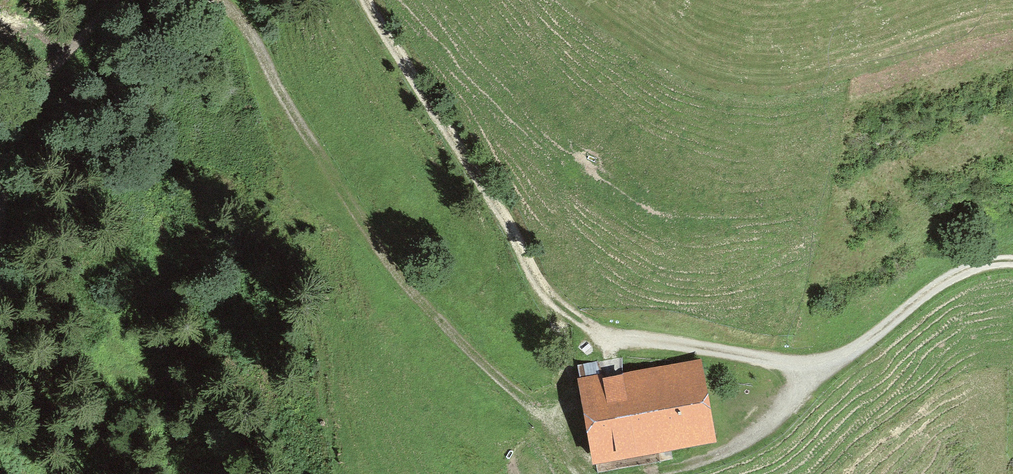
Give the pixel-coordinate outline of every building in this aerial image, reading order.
[(697,364),(589,384),(602,452),(710,431),(697,364)]
